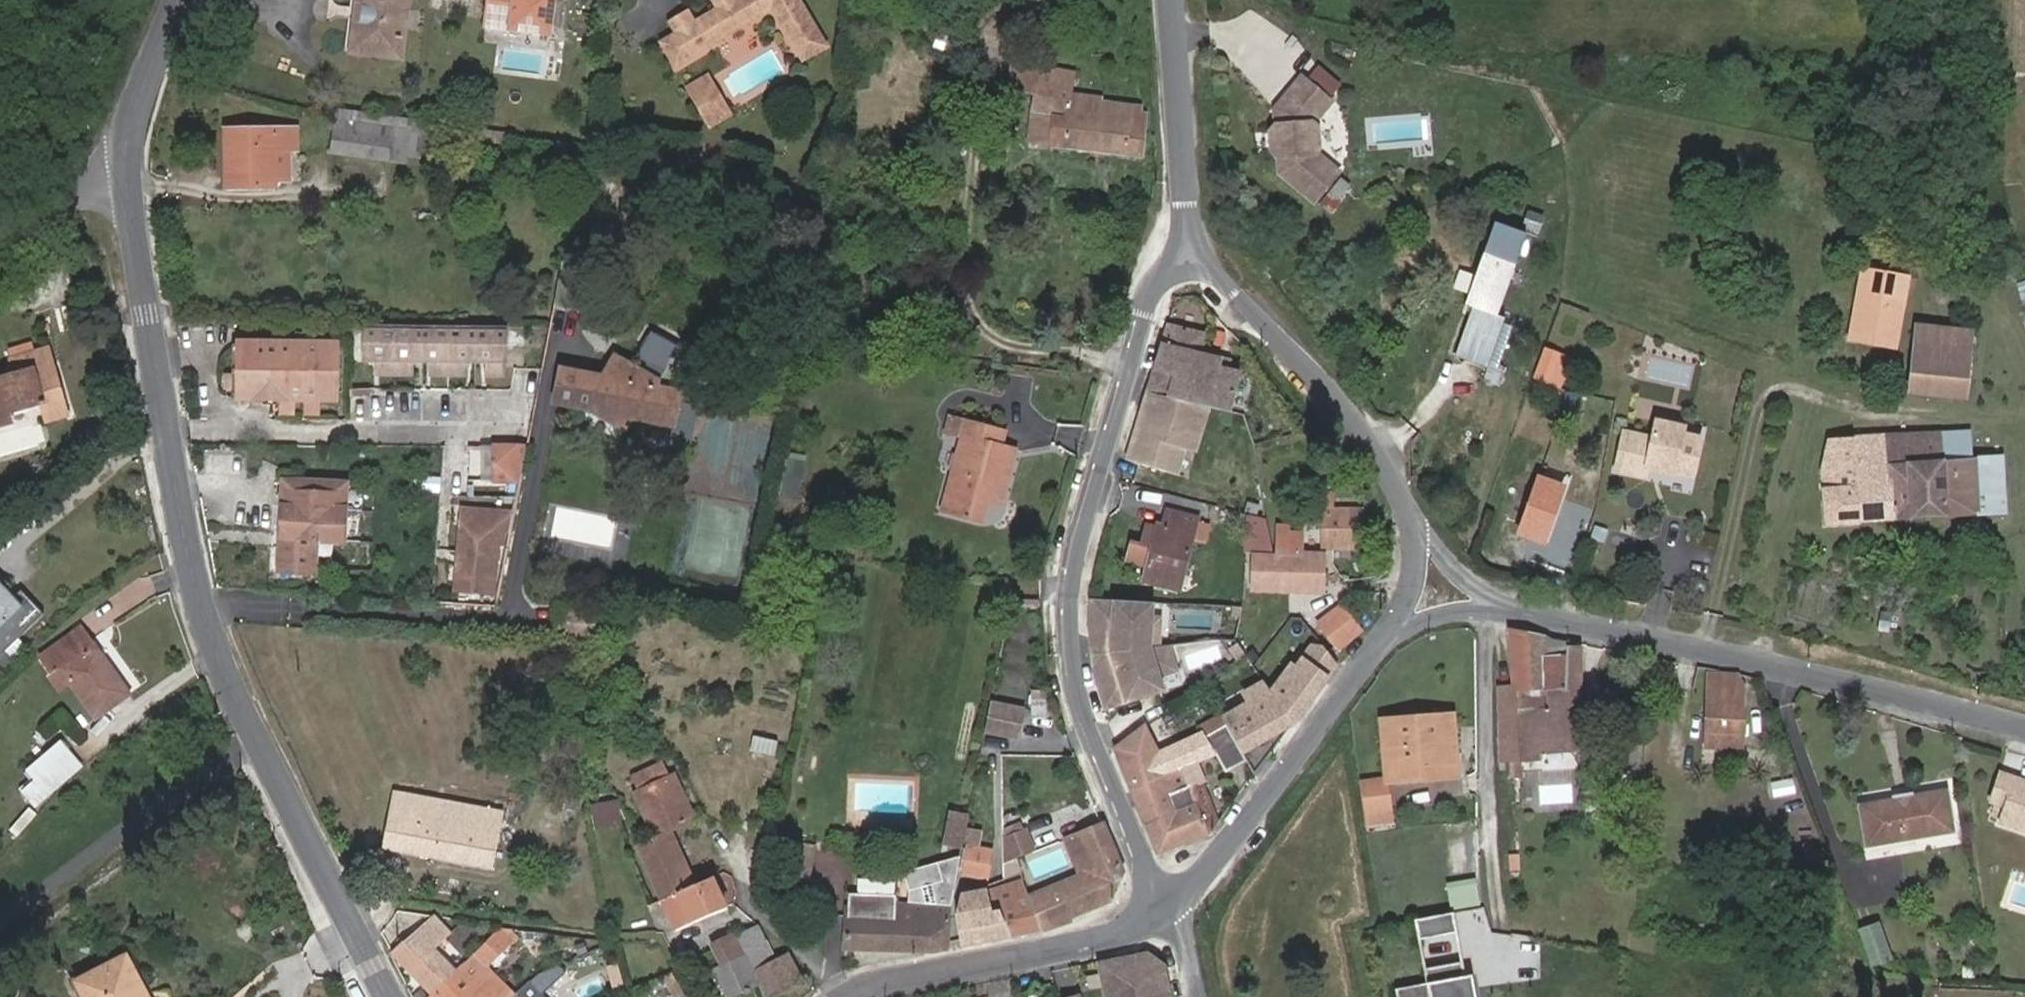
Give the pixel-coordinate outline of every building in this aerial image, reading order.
[(352,51),(401,56),(408,0),(358,0),(352,51)] [(486,25),(549,33),(554,0),(489,0),(486,25)] [(692,26),(705,52),(776,15),(804,67),(830,55),(800,0),(727,0),(717,5),(720,11),(692,26)] [(692,26),(679,32),(693,58),(705,52),(692,26)] [(693,58),(679,32),(660,42),(674,68),(693,58)] [(1034,95),(1028,141),(1151,158),(1148,109),(1101,101),(1102,97),(1072,93),(1075,74),(1012,63),(1008,90),(1034,95)] [(731,117),(710,77),(689,88),(710,128),(731,117)] [(1333,102),(1304,78),(1288,97),(1288,102),(1282,109),(1277,110),(1278,125),(1272,132),(1274,151),(1280,157),(1281,173),(1315,202),(1340,173),(1317,153),(1320,149),(1319,127),(1315,124),(1333,102)] [(1282,109),(1288,102),(1288,97),(1277,110),(1282,109)] [(409,160),(413,120),(337,109),(330,152),(390,161),(390,158),(409,160)] [(226,132),(227,185),(276,184),(276,149),(297,148),(296,129),(226,132)] [(1498,314),(1528,233),(1496,221),(1466,304),(1473,306),(1455,354),(1487,366),(1505,317),(1498,314)] [(1861,269),(1847,343),(1896,352),(1910,278),(1861,269)] [(504,326),(366,325),(366,358),(378,358),(391,358),(406,358),(432,358),(447,358),(461,358),(487,358),(501,358),(504,358),(504,326)] [(1230,413),(1240,373),(1227,370),(1222,369),(1224,360),(1201,354),(1205,340),(1186,335),(1188,330),(1168,325),(1147,392),(1210,408),(1230,413)] [(654,328),(639,352),(662,366),(676,341),(654,328)] [(1918,328),(1910,393),(1963,400),(1971,334),(1918,328)] [(1205,340),(1206,335),(1188,330),(1186,335),(1205,340)] [(1535,375),(1564,385),(1575,352),(1547,343),(1535,375)] [(303,397),(318,397),(334,397),(334,345),(305,345),(242,345),(241,374),(241,389),(241,396),(247,397),(247,399),(250,399),(250,404),(255,404),(254,397),(267,397),(279,397),(294,397),(303,397)] [(41,402),(48,423),(70,417),(50,348),(15,359),(19,373),(0,378),(0,425),(14,422),(11,412),(41,402)] [(652,388),(656,381),(616,357),(603,379),(561,371),(555,400),(555,401),(589,408),(635,416),(652,388)] [(391,358),(378,358),(379,373),(391,374),(391,358)] [(391,358),(391,374),(406,374),(406,358),(391,358)] [(447,358),(432,358),(433,374),(446,374),(447,358)] [(447,358),(446,374),(461,374),(461,358),(447,358)] [(501,374),(501,358),(487,358),(487,374),(501,374)] [(241,389),(241,374),(225,374),(225,389),(241,389)] [(676,424),(681,395),(682,394),(652,388),(635,416),(589,408),(627,430),(630,424),(648,435),(657,420),(676,424)] [(1185,450),(1186,449),(1181,447),(1187,429),(1202,434),(1210,408),(1147,392),(1140,416),(1145,417),(1139,437),(1134,436),(1127,460),(1178,476),(1185,450)] [(294,409),(294,397),(279,397),(279,409),(294,409)] [(318,409),(318,397),(303,397),(303,410),(318,409)] [(1139,437),(1145,417),(1140,416),(1134,436),(1139,437)] [(957,430),(959,422),(949,419),(945,434),(962,439),(963,432),(957,430)] [(1693,475),(1702,437),(1683,433),(1685,425),(1657,419),(1653,437),(1625,430),(1616,467),(1646,474),(1648,464),(1693,475)] [(1003,495),(1014,451),(1000,447),(1003,433),(959,422),(957,430),(963,432),(962,439),(943,511),(981,520),(986,500),(988,491),(1003,495)] [(1196,453),(1202,434),(1187,429),(1181,447),(1186,449),(1185,450),(1196,453)] [(1854,439),(1860,523),(2008,512),(2006,493),(1977,495),(1974,459),(1942,461),(1940,434),(1854,439)] [(1827,440),(1820,470),(1827,525),(1860,523),(1854,439),(1827,440)] [(519,483),(526,448),(501,448),(501,483),(519,483)] [(1540,539),(1561,488),(1538,479),(1517,530),(1540,539)] [(285,481),(280,570),(314,571),(316,540),(344,541),(346,484),(285,481)] [(1001,504),(1003,495),(988,491),(986,500),(1001,504)] [(459,592),(483,592),(489,506),(466,505),(459,592)] [(489,506),(483,592),(505,594),(506,580),(507,565),(508,543),(514,544),(516,507),(489,506)] [(1323,511),(1323,548),(1360,548),(1361,512),(1323,511)] [(1162,526),(1158,525),(1143,581),(1179,590),(1198,520),(1166,512),(1162,526)] [(1252,592),(1321,593),(1322,556),(1301,556),(1302,534),(1288,534),(1288,528),(1277,527),(1276,555),(1254,556),(1252,592)] [(45,616),(22,591),(15,598),(0,582),(0,657),(45,616)] [(1152,604),(1091,601),(1089,635),(1093,656),(1158,648),(1159,620),(1152,620),(1152,604)] [(1340,606),(1319,623),(1337,648),(1359,631),(1340,606)] [(598,610),(560,608),(558,638),(597,640),(598,610)] [(98,718),(131,694),(95,646),(92,648),(78,631),(43,656),(54,671),(60,666),(98,718)] [(1522,634),(1511,631),(1513,691),(1496,692),(1498,764),(1507,763),(1522,762),(1520,712),(1546,710),(1547,691),(1567,690),(1566,645),(1554,643),(1537,637),(1522,634)] [(1580,647),(1566,645),(1567,690),(1547,691),(1546,710),(1520,712),(1522,762),(1544,760),(1543,740),(1583,737),(1580,647)] [(1093,656),(1096,679),(1107,711),(1165,692),(1160,677),(1176,672),(1167,647),(1158,648),(1093,656)] [(1742,689),(1738,674),(1719,673),(1719,686),(1706,686),(1706,703),(1708,703),(1708,732),(1742,733),(1742,689)] [(1719,673),(1706,673),(1706,686),(1719,686),(1719,673)] [(1262,739),(1286,722),(1261,686),(1254,691),(1267,711),(1251,723),(1262,739)] [(1015,737),(1021,710),(989,704),(983,731),(1015,737)] [(1393,752),(1395,783),(1426,780),(1425,764),(1451,761),(1447,718),(1380,724),(1383,753),(1393,752)] [(1144,726),(1116,749),(1145,820),(1162,813),(1159,806),(1172,800),(1170,795),(1187,786),(1200,781),(1194,764),(1169,775),(1144,726)] [(1225,772),(1247,761),(1227,726),(1206,738),(1216,755),(1224,770),(1225,772)] [(85,768),(63,742),(31,770),(54,797),(68,783),(82,770),(85,768)] [(1386,782),(1386,784),(1395,783),(1393,752),(1383,753),(1386,782)] [(1453,777),(1451,761),(1425,764),(1426,780),(1453,777)] [(2012,783),(2024,787),(2024,782),(2014,778),(2000,774),(1990,803),(2004,808),(2012,783)] [(637,847),(662,900),(695,886),(669,830),(694,818),(674,776),(635,795),(654,838),(637,847)] [(1187,786),(1202,824),(1215,819),(1200,781),(1187,786)] [(1365,814),(1389,812),(1387,787),(1386,784),(1386,782),(1362,784),(1365,814)] [(2012,783),(2004,808),(1999,823),(2024,832),(2024,787),(2012,783)] [(1158,855),(1206,835),(1202,824),(1187,786),(1170,795),(1172,800),(1159,806),(1162,813),(1145,820),(1158,855)] [(1866,845),(1952,831),(1944,789),(1911,795),(1910,791),(1891,795),(1891,799),(1859,804),(1866,845)] [(386,847),(492,866),(502,811),(396,792),(386,847)] [(597,804),(600,827),(617,823),(612,801),(597,804)] [(1390,824),(1389,812),(1365,814),(1367,826),(1390,824)] [(959,852),(965,823),(948,819),(943,849),(959,852)] [(1056,886),(1069,917),(1108,901),(1106,896),(1116,892),(1124,872),(1120,862),(1113,844),(1105,824),(1067,840),(1082,875),(1056,886)] [(1037,853),(1027,830),(1003,841),(1003,860),(1004,867),(1037,853)] [(967,845),(962,870),(984,875),(989,850),(967,845)] [(808,892),(815,852),(790,848),(783,887),(808,892)] [(946,951),(949,904),(958,859),(902,872),(907,891),(906,903),(894,902),(894,901),(846,899),(845,918),(843,947),(938,952),(946,951)] [(662,900),(675,930),(725,908),(712,879),(695,886),(662,900)] [(1003,911),(1011,938),(1042,932),(1028,897),(1021,879),(1004,885),(988,890),(994,913),(1003,911)] [(1069,917),(1056,886),(1028,897),(1042,932),(1045,932),(1071,922),(1069,917)] [(957,917),(961,948),(1011,938),(1003,911),(994,913),(988,890),(963,894),(957,917)] [(1455,932),(1451,912),(1416,919),(1420,938),(1455,932)] [(394,954),(432,994),(455,972),(432,947),(449,932),(433,916),(394,954)] [(1863,923),(1869,963),(1891,959),(1884,920),(1863,923)] [(775,959),(758,925),(738,935),(745,952),(753,970),(775,959)] [(514,994),(487,967),(502,953),(529,980),(538,972),(543,965),(517,938),(513,942),(500,929),(455,972),(432,994),(429,996),(511,996),(514,994)] [(712,944),(714,950),(721,964),(745,952),(738,935),(736,932),(712,944)] [(611,951),(581,961),(590,987),(595,985),(598,992),(622,983),(611,951)] [(721,964),(712,967),(726,996),(734,996),(759,984),(753,970),(745,952),(721,964)] [(765,996),(775,996),(804,983),(789,952),(775,959),(753,970),(759,984),(765,996)] [(1142,954),(1097,962),(1105,996),(1169,996),(1162,969),(1142,954)] [(128,955),(79,979),(88,996),(150,996),(128,955)] [(1425,963),(1428,978),(1397,983),(1399,996),(1477,996),(1472,969),(1462,971),(1459,956),(1425,963)] [(511,996),(533,996),(523,986),(514,994),(511,996)]
